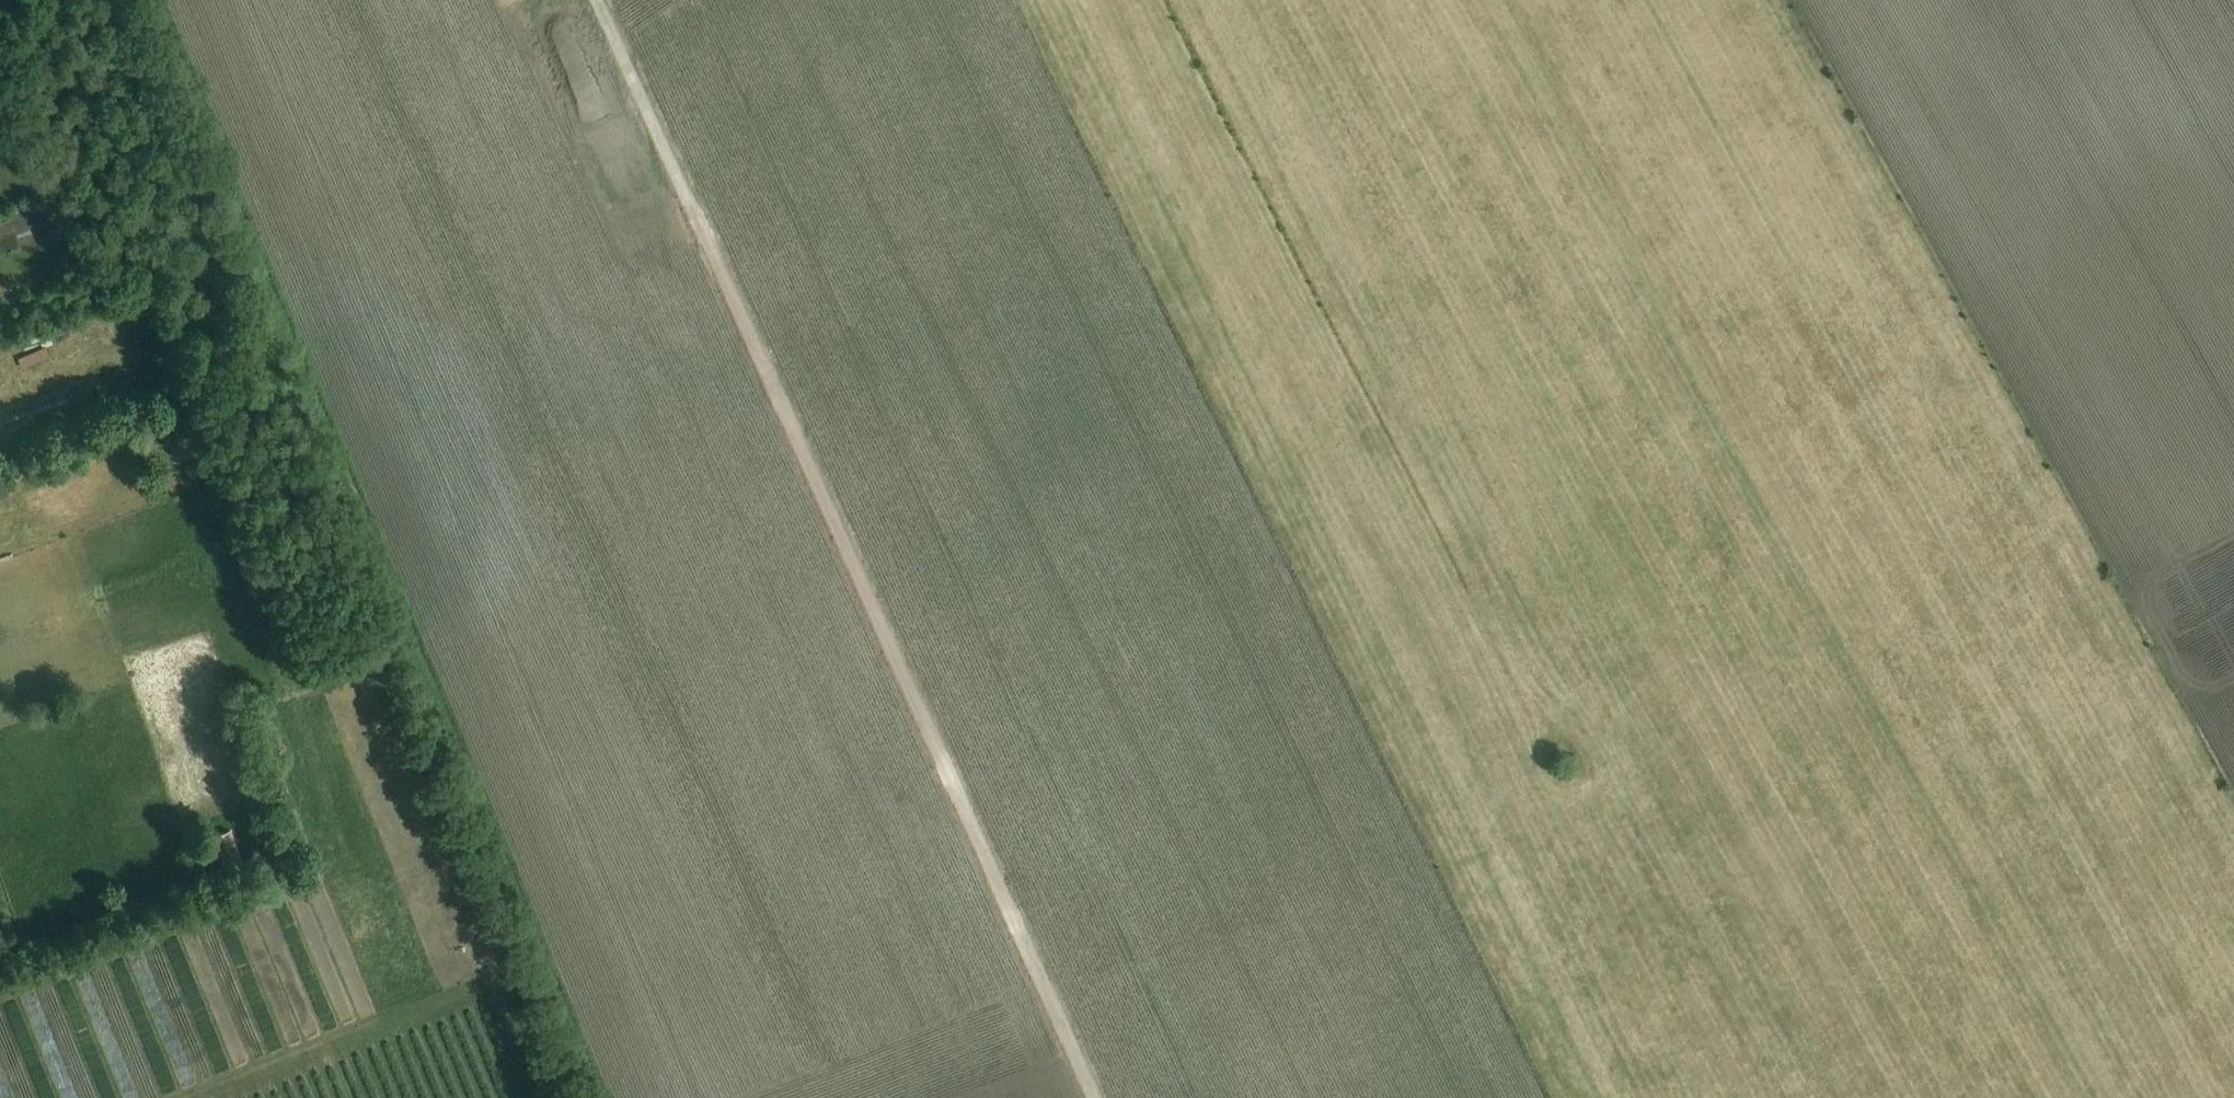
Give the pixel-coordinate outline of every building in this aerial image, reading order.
[(112,345),(136,338),(129,315),(105,322),(112,345)] [(213,836),(224,867),(242,862),(231,830),(213,836)]
